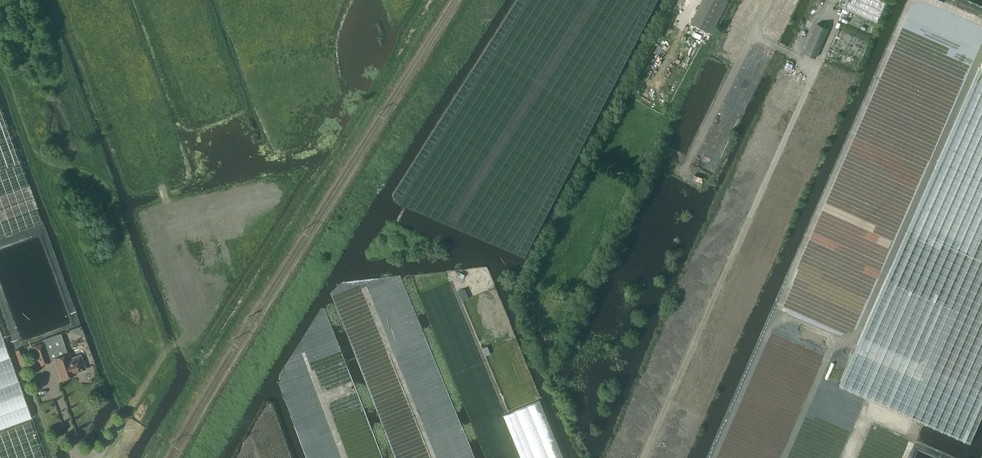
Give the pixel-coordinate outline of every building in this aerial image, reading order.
[(693,23),(708,30),(723,0),(705,0),(693,23)] [(838,5),(876,22),(886,0),(841,0),(838,5)] [(815,58),(828,28),(817,23),(804,53),(815,58)] [(980,67),(979,66),(839,385),(970,442),(981,416),(981,61),(980,67)] [(453,183),(453,182),(452,179),(451,175),(449,171),(446,168),(443,165),(439,163),(434,162),(431,162),(426,163),(423,164),(420,166),(417,169),(415,172),(413,175),(412,179),(412,183),(412,186),(413,190),(415,194),(418,197),(420,199),(424,201),(428,202),(433,203),(436,202),(440,201),(444,199),(447,197),(449,194),(451,190),(452,186),(453,183)] [(31,417),(4,342),(0,331),(0,428),(31,417)] [(32,346),(38,364),(50,360),(50,361),(55,360),(61,377),(74,373),(74,371),(83,368),(79,356),(69,359),(67,353),(68,353),(61,333),(42,340),(43,342),(32,346)] [(337,351),(337,350),(337,347),(336,344),(335,341),(332,338),(329,336),(326,334),(323,333),(320,333),(317,333),(314,334),(311,336),(308,338),(305,341),(304,344),(303,347),(303,350),(303,353),(304,357),(306,361),(308,363),(311,365),(313,366),(316,367),(320,368),(323,367),(327,366),(329,365),(332,363),(334,361),(336,357),(337,354),(337,351)]
